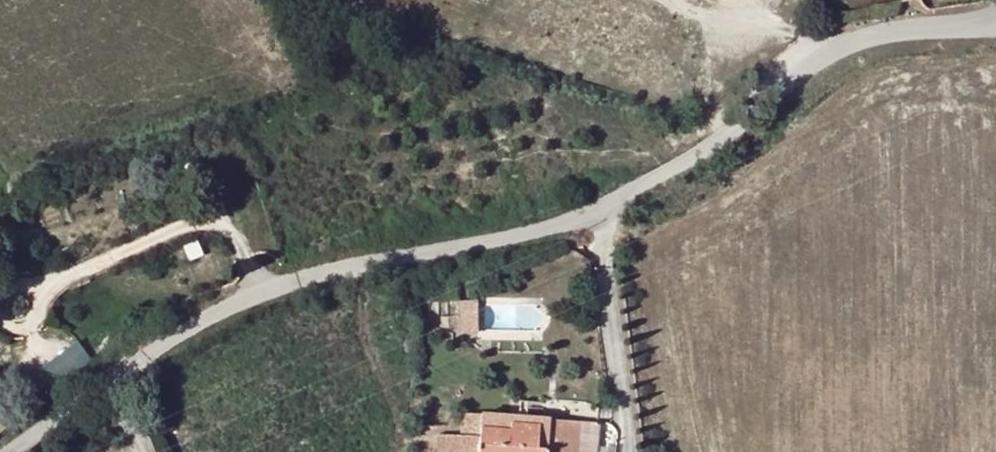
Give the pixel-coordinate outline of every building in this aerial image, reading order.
[(454,290),(415,293),(415,304),(455,301),(454,290)] [(474,300),(456,301),(458,333),(475,332),(474,300)] [(89,354),(79,340),(54,359),(64,373),(89,354)] [(482,416),(460,414),(459,435),(437,434),(436,451),(479,451),(481,430),(482,416)] [(482,416),(481,430),(511,432),(511,426),(547,428),(547,421),(482,416)] [(547,421),(547,428),(511,426),(511,432),(481,430),(479,451),(596,451),(599,423),(547,421)]
